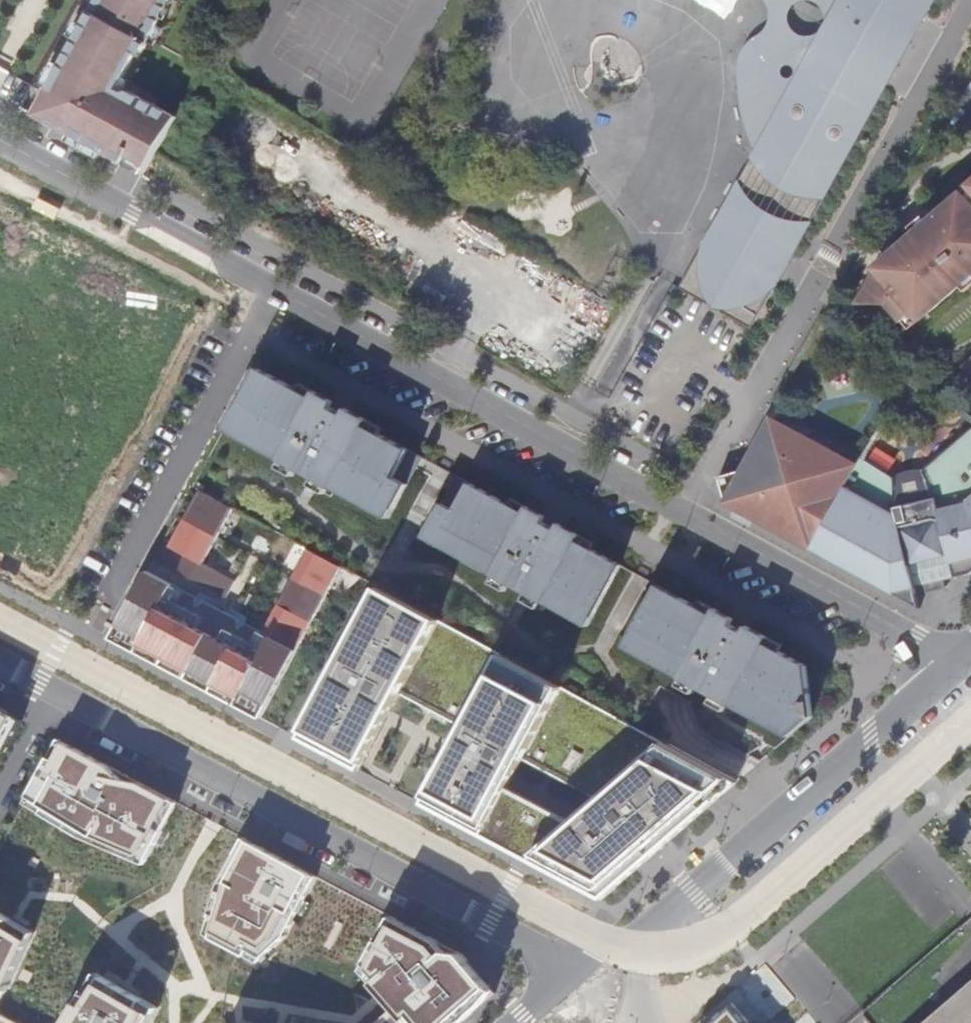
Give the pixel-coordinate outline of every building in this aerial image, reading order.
[(31,114),(80,140),(83,135),(101,144),(97,150),(140,173),(174,115),(125,90),(121,92),(114,88),(133,53),(137,56),(146,37),(167,0),(93,0),(31,114)] [(797,85),(742,86),(746,113),(758,151),(682,290),(753,329),(926,18),(936,0),(844,0),(797,85)] [(742,86),(797,85),(844,0),(768,0),(769,1),(772,5),(774,14),(773,20),(772,24),(768,31),(765,35),(759,38),(753,43),(746,53),(742,64),(742,86)] [(147,163),(142,172),(159,181),(164,172),(147,163)] [(955,200),(962,208),(970,200),(970,186),(955,200)] [(962,208),(955,200),(877,268),(857,319),(890,318),(897,327),(916,311),(923,319),(970,277),(970,200),(962,208)] [(332,490),(364,507),(385,519),(390,509),(413,467),(418,458),(254,371),(226,423),(222,431),(231,436),(308,478),(312,480),(332,490)] [(917,607),(913,586),(922,584),(924,591),(943,587),(941,579),(967,572),(970,568),(970,421),(920,469),(891,474),(858,456),(856,460),(849,456),(846,460),(817,444),(819,440),(812,436),(809,440),(767,418),(739,470),(715,478),(723,501),(722,503),(808,549),(917,607)] [(522,592),(526,594),(529,596),(575,621),(585,626),(590,616),(617,565),(562,536),(509,507),(454,478),(450,485),(427,528),(421,538),(442,550),(477,568),(522,592)] [(208,561),(236,504),(198,486),(158,569),(167,573),(171,566),(229,594),(238,576),(208,561)] [(811,715),(804,665),(790,657),(762,642),(710,614),(665,589),(656,585),(651,595),(623,646),(665,669),(677,675),(709,693),(730,704),(764,723),(788,735),(811,715)] [(628,723),(622,719),(561,686),(500,653),(438,619),(381,588),(302,730),(298,738),(359,770),(363,762),(390,710),(399,693),(410,699),(462,726),(453,743),(446,756),(428,792),(424,799),(422,803),(482,835),(527,859),(602,899),(635,871),(687,826),(705,810),(736,784),(738,782),(663,741),(635,726),(628,723)] [(24,718),(0,705),(0,764),(24,718)] [(60,737),(25,801),(81,835),(120,852),(147,863),(150,858),(164,830),(180,801),(173,797),(60,737)] [(288,934),(319,875),(246,836),(221,883),(206,933),(259,960),(288,934)] [(0,909),(0,1003),(9,989),(36,931),(0,909)] [(393,915),(365,967),(397,1004),(376,1022),(460,1022),(497,991),(464,952),(393,915)] [(160,1006),(100,971),(68,1022),(151,1022),(160,1006)] [(921,1022),(970,1022),(970,980),(921,1022)] [(735,1002),(710,1022),(753,1022),(735,1002)] [(0,1011),(0,1022),(23,1022),(0,1011)]
